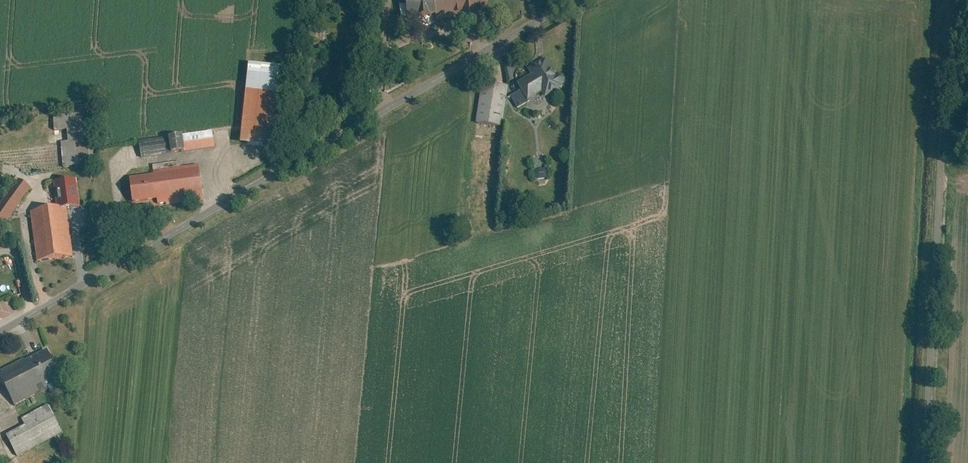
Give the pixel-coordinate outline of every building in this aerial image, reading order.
[(407,13),(483,8),(483,0),(406,0),(407,13)] [(298,66),(254,62),(247,141),(290,145),(298,66)] [(515,93),(523,105),(558,82),(547,66),(522,83),(524,87),(515,93)] [(509,85),(481,83),(478,130),(506,132),(509,85)] [(74,168),(98,167),(95,135),(96,126),(102,126),(101,110),(65,111),(65,128),(82,127),(82,140),(73,140),(74,168)] [(150,138),(152,153),(221,142),(218,127),(150,138)] [(166,194),(166,198),(209,193),(205,160),(200,161),(199,156),(158,161),(159,169),(136,172),(139,197),(166,194)] [(549,177),(548,170),(536,171),(536,178),(549,177)] [(61,207),(36,210),(42,260),(78,256),(73,206),(82,205),(79,177),(58,179),(61,207)] [(26,178),(0,214),(12,223),(38,187),(26,178)] [(47,357),(2,379),(16,408),(33,400),(40,416),(21,425),(26,434),(8,442),(17,460),(62,438),(51,417),(58,414),(48,392),(61,386),(47,357)]
